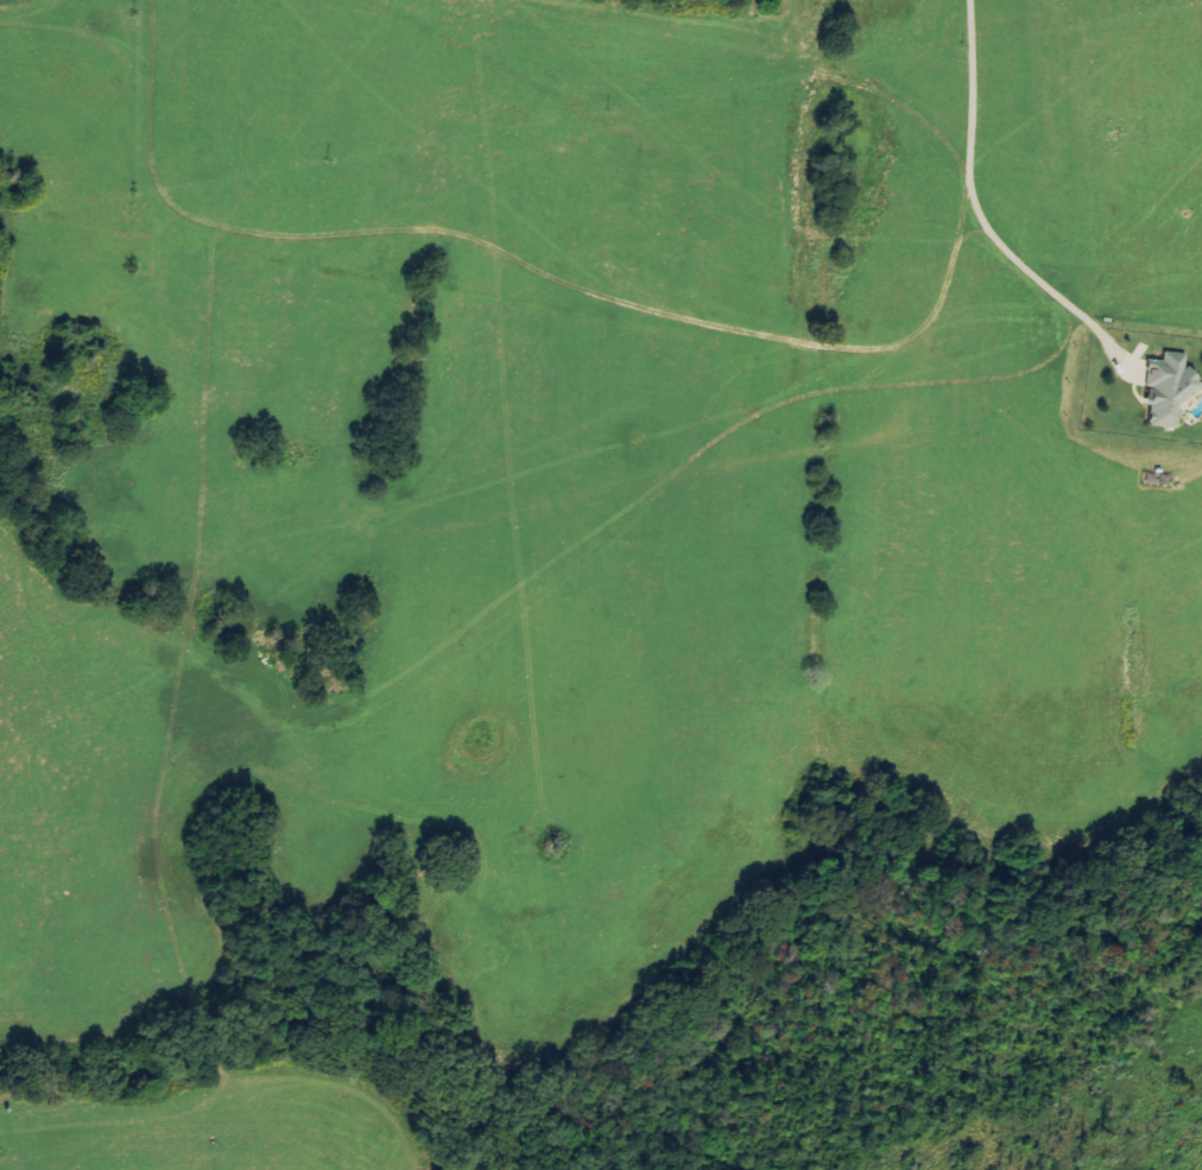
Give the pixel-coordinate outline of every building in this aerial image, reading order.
[(1177,428),(1177,399),(1192,399),(1192,354),(1163,355),(1163,363),(1147,363),(1148,428),(1177,428)]
